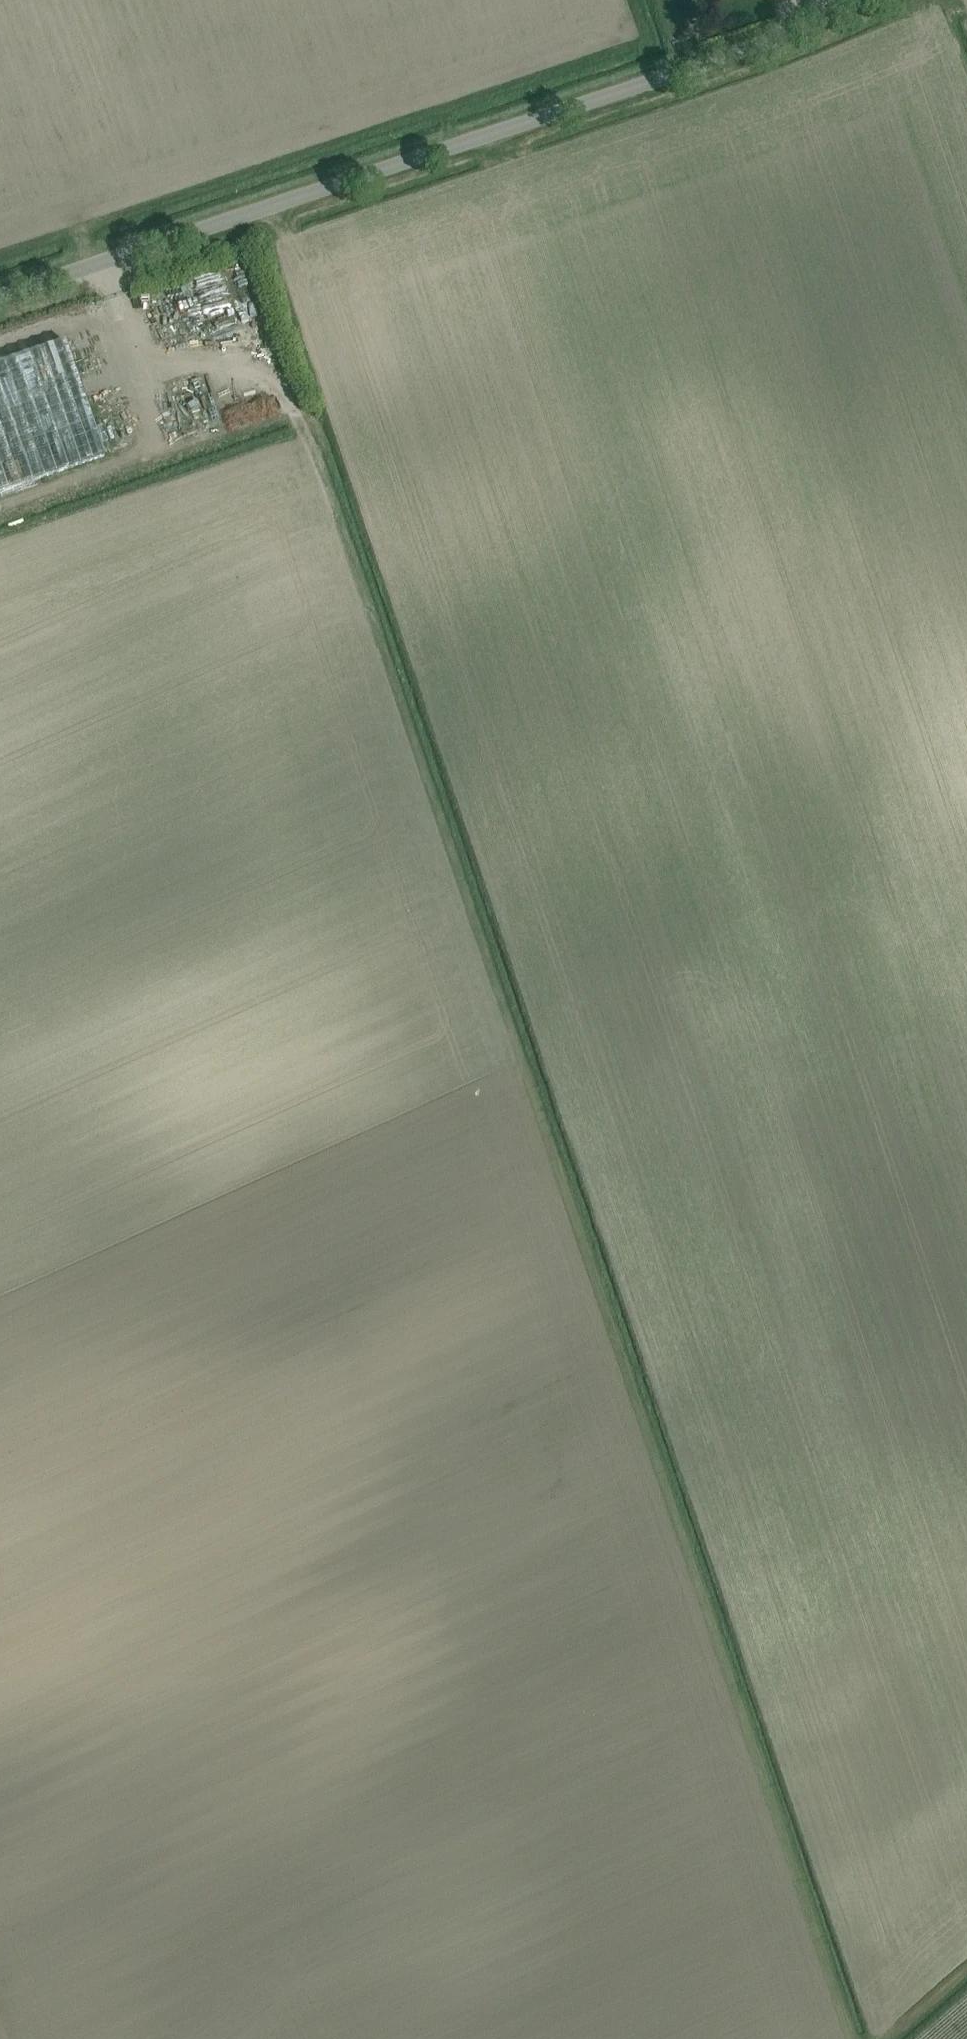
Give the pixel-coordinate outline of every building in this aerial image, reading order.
[(72,360),(66,342),(0,364),(0,492),(105,456),(72,360)] [(162,390),(148,396),(155,409),(168,403),(162,390)]
